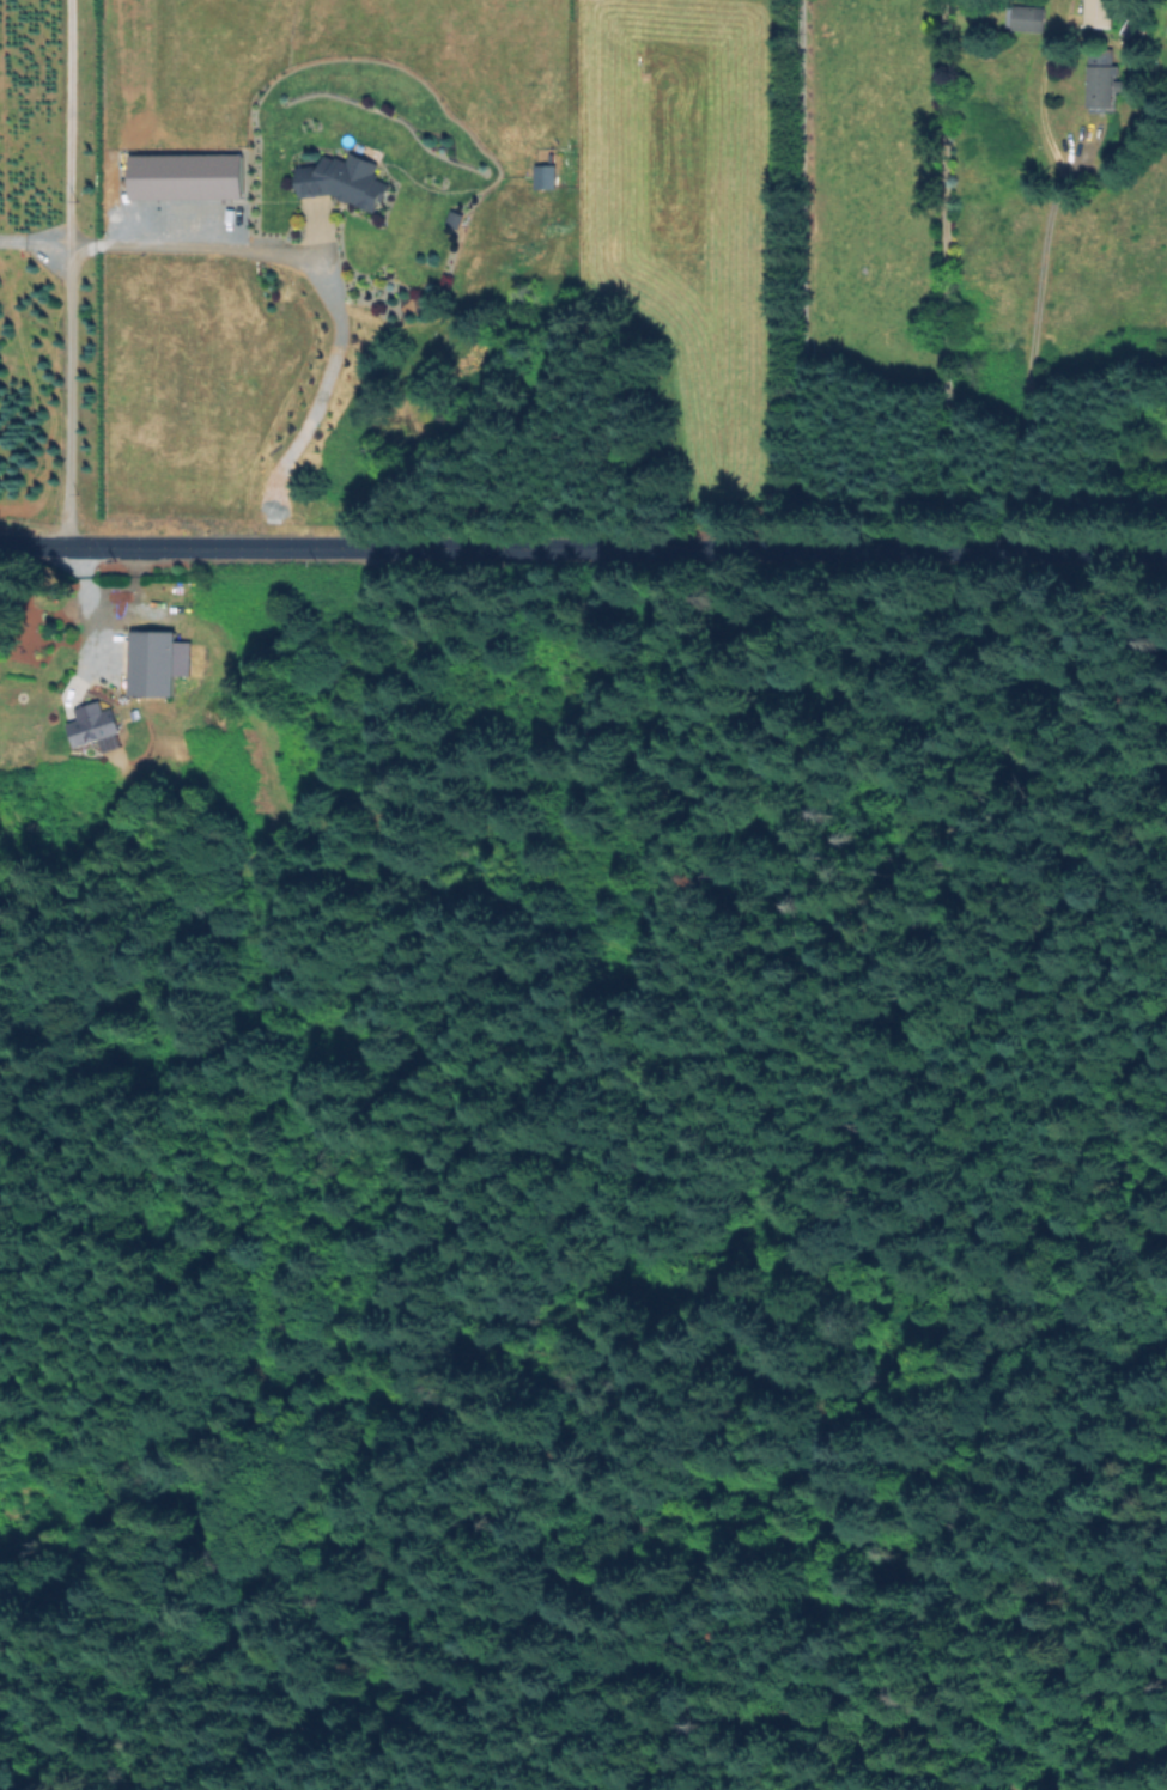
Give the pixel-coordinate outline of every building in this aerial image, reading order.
[(1010,23),(1011,0),(1050,0),(1050,23),(1010,23)] [(1084,20),(1085,0),(1115,0),(1114,22),(1084,20)] [(1040,34),(1040,10),(1003,10),(1003,34),(1040,34)] [(1144,26),(1124,17),(1115,37),(1135,46),(1144,26)] [(1090,36),(1090,101),(1122,101),(1122,36),(1090,36)] [(297,157),(317,156),(326,146),(348,157),(354,146),(376,156),(370,168),(389,176),(375,206),(335,187),(298,189),(297,157)] [(558,156),(558,182),(535,182),(535,156),(558,156)] [(451,201),(467,206),(461,224),(445,218),(451,201)] [(127,623),(196,625),(195,670),(175,669),(175,693),(126,692),(127,623)] [(62,720),(80,713),(75,700),(97,692),(102,702),(111,698),(121,722),(71,741),(62,720)]
